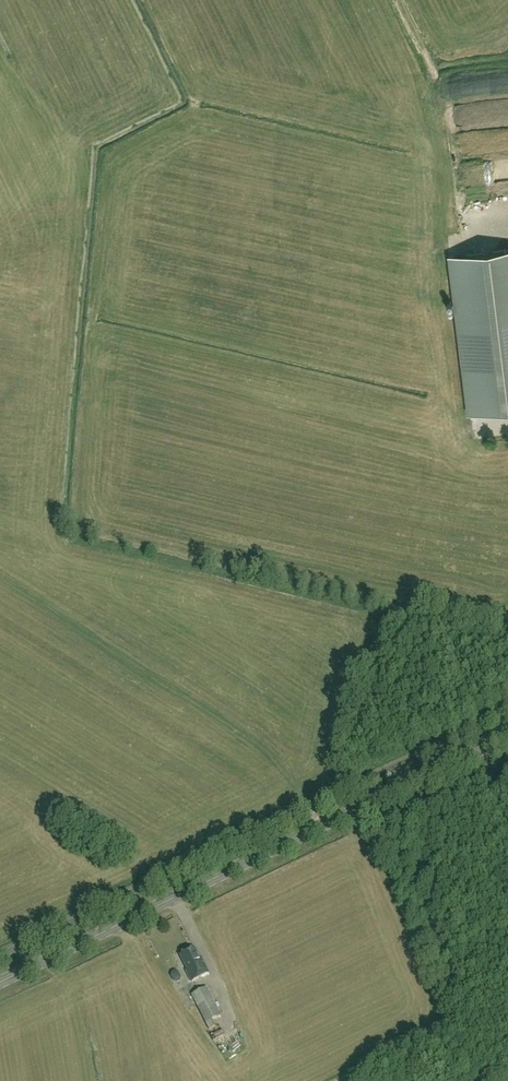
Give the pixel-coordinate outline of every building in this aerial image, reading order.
[(450,256),(470,413),(507,408),(507,249),(450,256)] [(200,960),(195,948),(180,956),(188,970),(186,971),(192,982),(209,973),(202,959),(200,960)] [(209,1030),(215,1027),(211,1020),(221,1016),(206,988),(192,996),(209,1030)] [(226,1037),(220,1039),(224,1047),(229,1045),(226,1037)]
